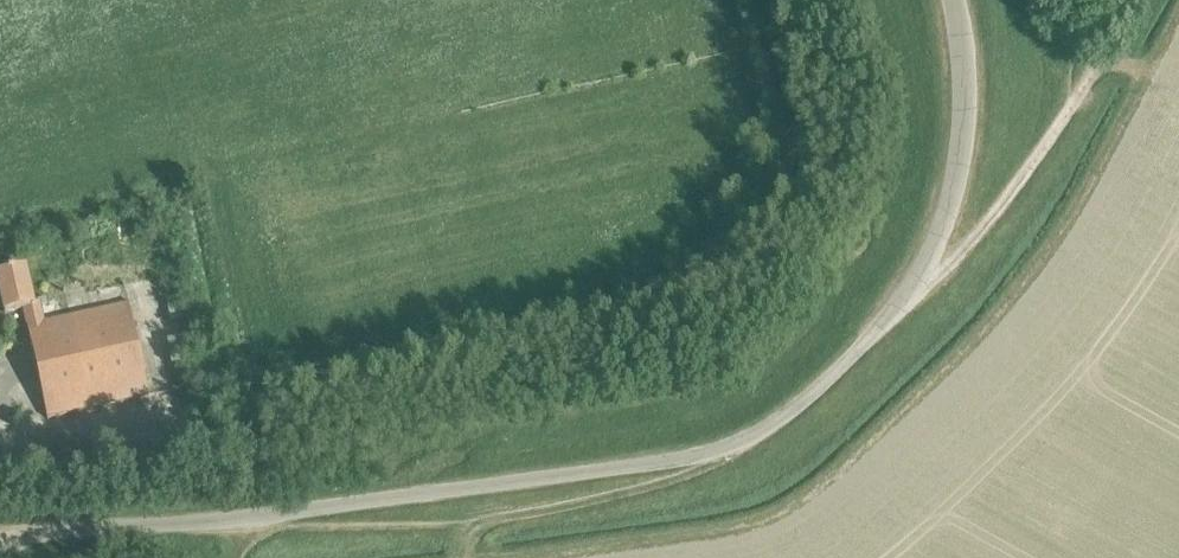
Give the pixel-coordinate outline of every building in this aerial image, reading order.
[(46,419),(149,397),(129,305),(42,323),(38,303),(33,304),(25,268),(0,273),(0,295),(4,314),(24,310),(28,327),(27,327),(46,419)]
